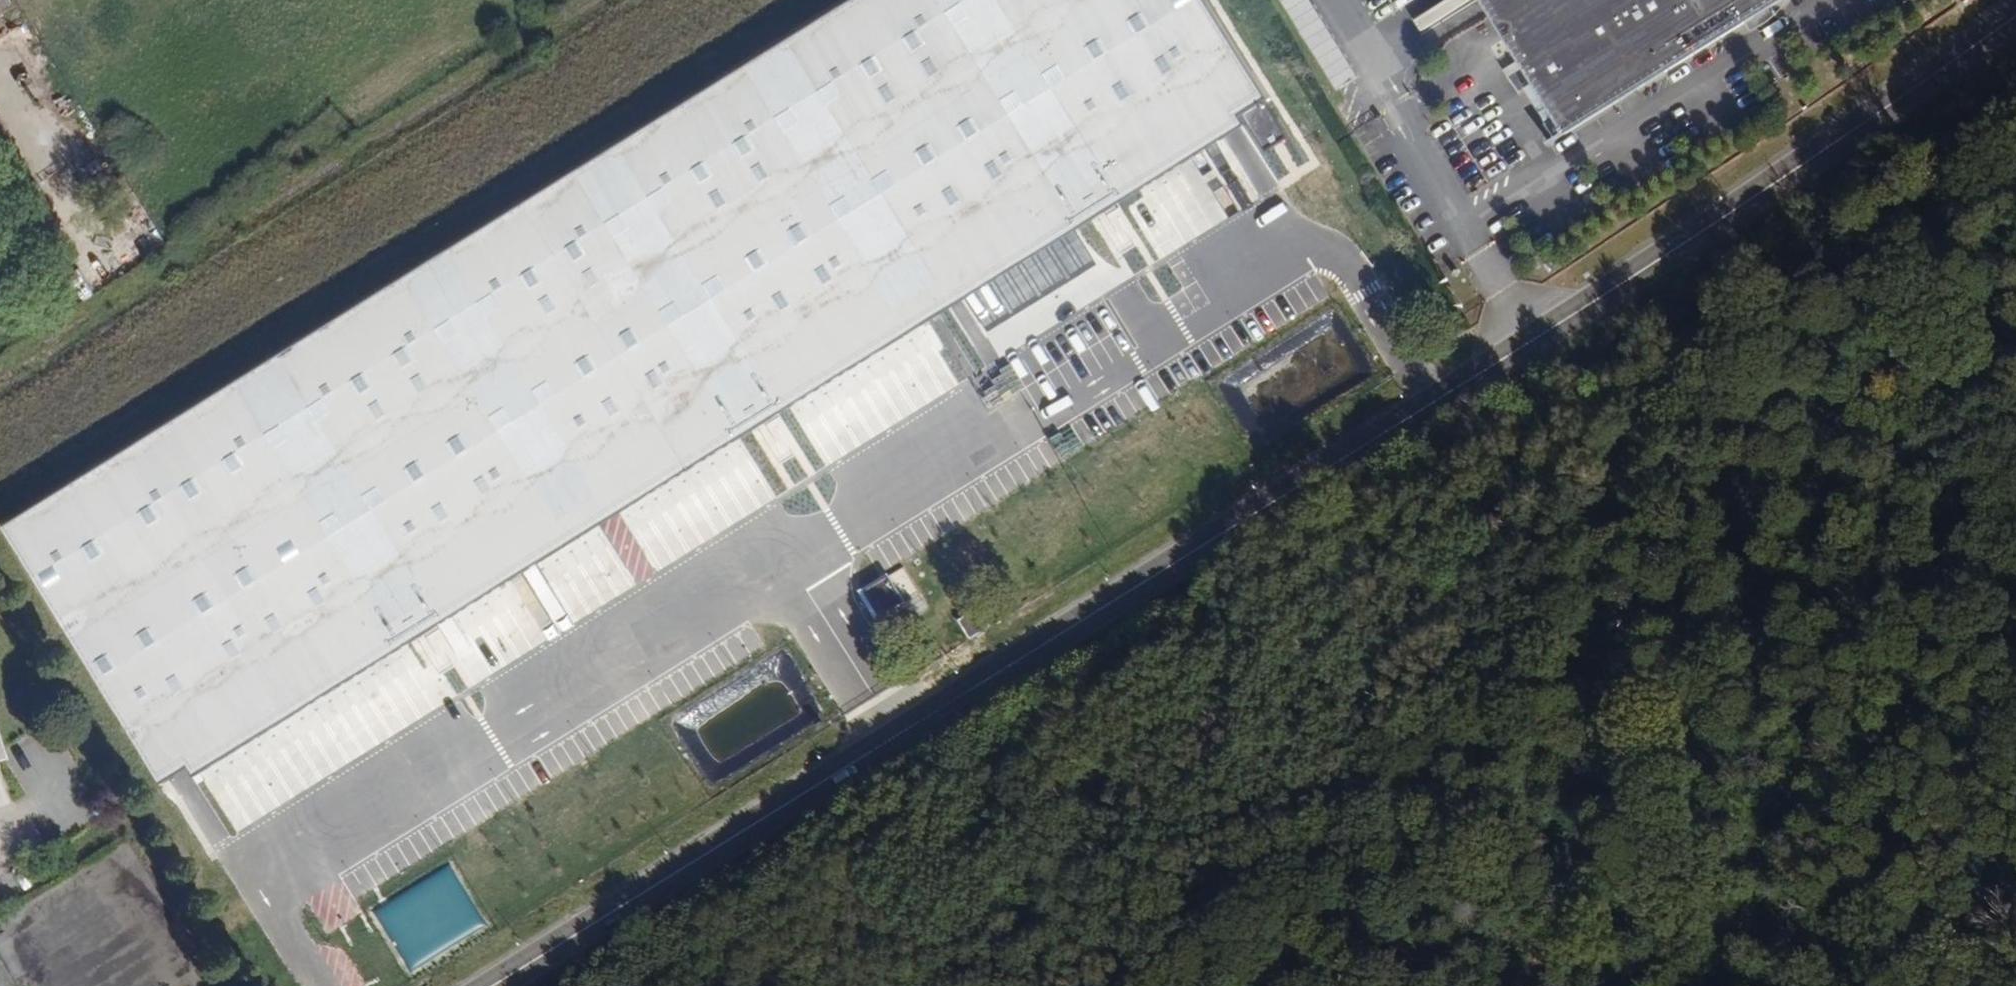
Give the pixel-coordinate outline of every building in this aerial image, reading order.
[(851,0),(817,0),(0,506),(0,522),(2,526),(851,0)] [(1205,0),(851,0),(2,526),(162,785),(1267,97),(1205,0)] [(1564,127),(1769,0),(1485,0),(1564,127)] [(862,534),(856,525),(847,530),(853,539),(862,534)] [(124,840),(0,917),(0,961),(16,985),(215,985),(124,840)]
